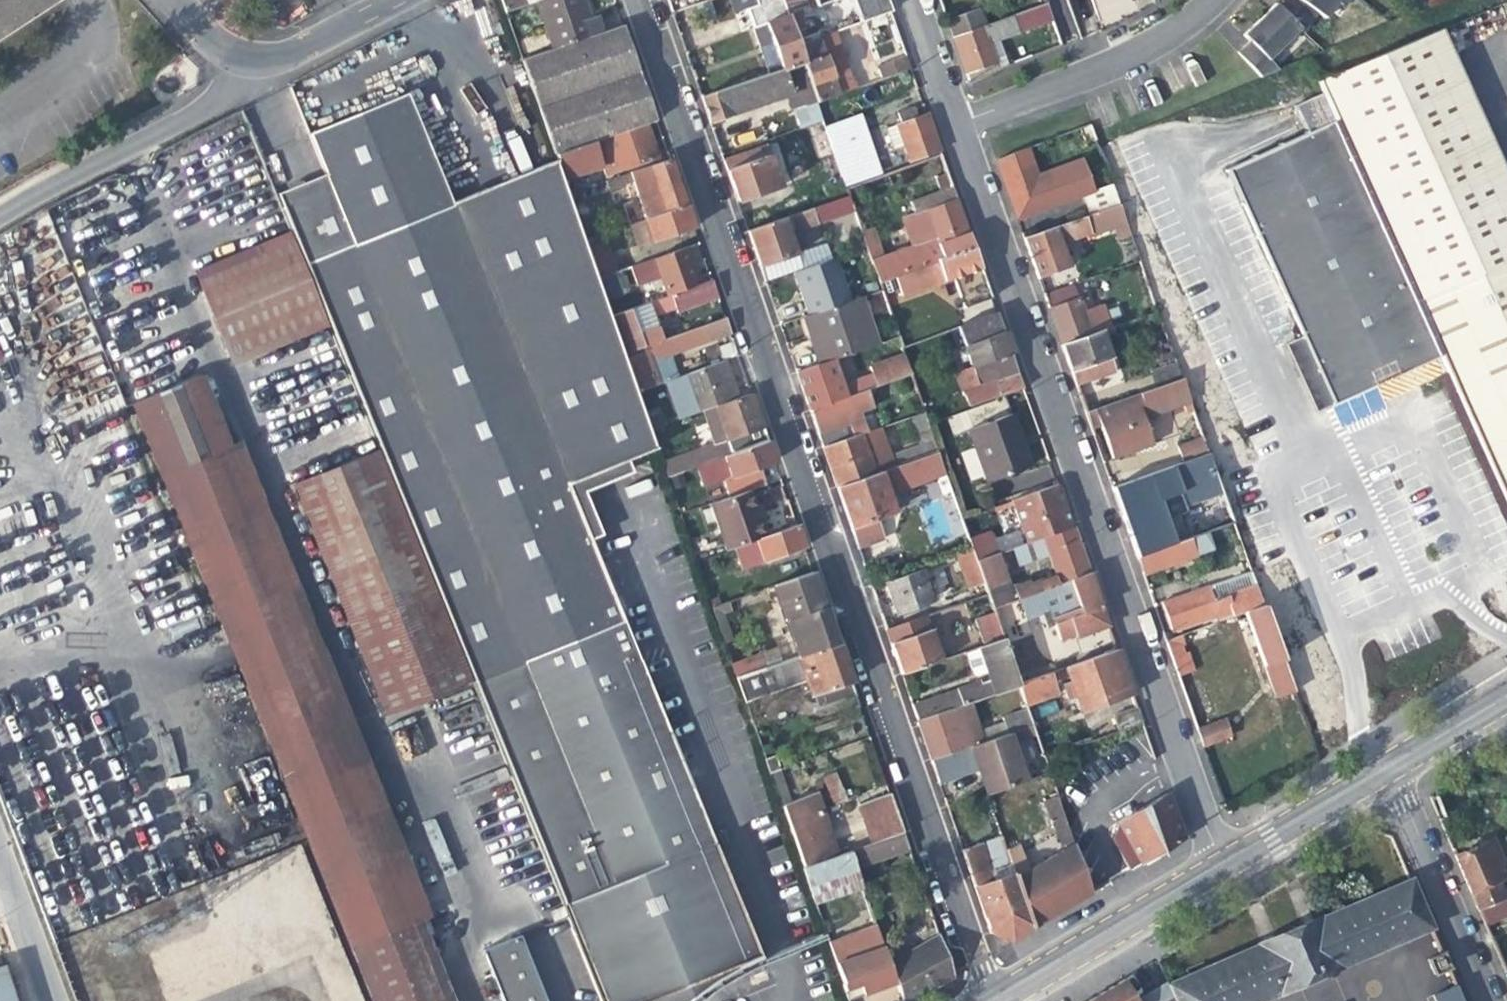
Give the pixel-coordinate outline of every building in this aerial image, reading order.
[(55,0),(0,0),(0,37),(55,0)] [(524,0),(501,0),(505,12),(525,5),(524,0)] [(581,0),(539,0),(534,2),(552,48),(594,35),(585,12),(581,0)] [(765,23),(781,70),(783,69),(791,66),(801,64),(794,44),(788,26),(785,16),(779,0),(771,0),(758,4),(765,23)] [(785,16),(796,13),(799,22),(811,18),(813,18),(806,0),(779,0),(785,16)] [(1297,0),(1285,0),(1284,1),(1280,8),(1299,27),(1302,31),(1315,12),(1297,0)] [(1315,12),(1324,18),(1336,0),(1297,0),(1315,12)] [(1025,7),(1038,43),(1041,50),(1059,45),(1044,2),(1025,7)] [(1280,8),(1275,3),(1259,19),(1242,35),(1249,42),(1267,57),(1299,27),(1280,8)] [(975,6),(945,17),(951,34),(981,24),(975,6)] [(788,26),(799,22),(796,13),(785,16),(788,26)] [(879,55),(902,47),(891,14),(868,22),(879,55)] [(1006,14),(1000,17),(1003,28),(1008,25),(1006,14)] [(989,33),(1003,28),(1000,17),(981,24),(951,34),(959,57),(965,72),(993,61),(986,42),(992,39),(989,33)] [(817,36),(811,18),(799,22),(788,26),(794,44),(817,36)] [(758,47),(767,75),(781,70),(765,23),(752,27),(758,47)] [(521,58),(538,107),(639,72),(631,49),(623,26),(594,35),(552,48),(521,58)] [(1431,33),(1315,81),(1320,93),(1333,120),(1438,354),(1452,383),(1506,506),(1506,202),(1431,33)] [(817,36),(794,44),(801,64),(814,101),(815,102),(825,98),(838,93),(831,74),(825,56),(817,36)] [(994,39),(992,39),(986,42),(993,61),(995,67),(1004,64),(994,39)] [(1267,57),(1249,42),(1243,47),(1237,53),(1258,75),(1277,67),(1267,57)] [(909,68),(905,55),(876,65),(880,78),(909,68)] [(995,67),(993,61),(965,72),(967,78),(995,67)] [(814,101),(801,64),(791,66),(783,69),(781,70),(767,75),(701,96),(706,111),(710,120),(785,95),(790,109),(814,101)] [(831,74),(838,93),(847,90),(840,71),(831,74)] [(639,72),(538,107),(554,153),(595,139),(645,122),(655,119),(647,93),(639,72)] [(588,969),(601,1000),(686,1000),(695,994),(703,988),(709,984),(714,980),(724,975),(736,968),(746,963),(757,957),(756,955),(758,955),(567,484),(588,475),(639,455),(655,448),(654,446),(652,441),(648,429),(643,413),(635,392),(622,353),(609,315),(604,300),(596,277),(583,239),(576,217),(571,203),(562,179),(555,159),(451,201),(407,91),(307,131),(323,171),(329,185),(278,205),(588,969)] [(892,103),(898,123),(926,114),(918,93),(892,103)] [(1304,134),(1333,120),(1320,93),(1292,106),(1304,134)] [(829,108),(825,98),(815,102),(818,112),(829,108)] [(932,130),(926,114),(898,123),(896,124),(910,162),(939,152),(932,130)] [(816,157),(832,152),(825,132),(820,119),(805,123),(816,157)] [(1438,354),(1333,120),(1304,134),(1225,169),(1300,335),(1330,403),(1438,354)] [(861,121),(825,132),(832,152),(835,161),(845,190),(881,177),(861,121)] [(651,140),(645,122),(595,139),(600,154),(618,148),(623,165),(624,167),(656,156),(651,140)] [(1092,135),(1088,124),(1079,126),(1084,142),(1094,141),(1092,135)] [(761,130),(741,137),(746,151),(766,144),(761,130)] [(746,151),(741,137),(718,145),(723,159),(746,151)] [(600,154),(595,139),(554,153),(555,159),(562,179),(603,165),(600,154)] [(779,140),(766,144),(746,151),(723,159),(731,183),(737,202),(794,182),(779,140)] [(1005,184),(1012,205),(1041,195),(1034,174),(1024,146),(995,157),(1005,184)] [(659,163),(656,156),(624,167),(626,174),(630,172),(646,167),(659,163)] [(1081,193),(1088,214),(1117,204),(1110,184),(1091,188),(1081,158),(1034,174),(1041,195),(1012,205),(1016,216),(1081,193)] [(655,194),(662,213),(685,205),(677,180),(669,159),(659,163),(646,167),(650,179),(634,184),(639,199),(655,194)] [(633,181),(634,184),(650,179),(646,167),(630,172),(633,181)] [(323,171),(273,192),(278,205),(329,185),(323,171)] [(613,188),(633,181),(630,172),(626,174),(610,179),(613,188)] [(936,179),(940,191),(951,187),(947,174),(936,179)] [(909,202),(922,243),(935,239),(925,209),(956,199),(951,187),(940,191),(909,202)] [(847,196),(812,208),(817,222),(852,210),(847,196)] [(935,239),(941,259),(973,248),(964,224),(956,199),(925,209),(935,239)] [(1123,221),(1117,204),(1088,214),(1053,226),(1023,236),(1029,254),(1037,276),(1066,265),(1058,242),(1123,221)] [(650,241),(693,227),(689,217),(685,205),(662,213),(643,219),(650,240),(650,241)] [(817,222),(812,208),(793,214),(798,228),(788,231),(788,233),(817,223),(817,222)] [(576,217),(583,239),(599,234),(591,212),(576,217)] [(798,228),(793,214),(783,218),(788,231),(798,228)] [(788,233),(788,231),(783,218),(747,230),(754,248),(759,265),(795,253),(788,233)] [(637,244),(650,240),(643,219),(629,224),(637,244)] [(860,233),(866,251),(873,249),(866,231),(860,233)] [(227,363),(323,324),(285,232),(189,270),(227,363)] [(601,233),(599,234),(583,239),(596,277),(613,272),(614,271),(601,233)] [(879,259),(870,262),(877,282),(893,276),(934,262),(941,259),(935,239),(922,243),(879,259)] [(688,260),(684,247),(630,266),(634,277),(648,273),(651,281),(660,277),(663,287),(690,278),(694,277),(688,260)] [(875,248),(873,249),(866,251),(870,262),(879,259),(875,248)] [(978,289),(987,286),(979,266),(973,248),(941,259),(934,262),(893,276),(899,295),(960,275),(965,288),(975,285),(978,289)] [(802,296),(809,315),(849,301),(834,258),(794,272),(802,296)] [(620,294),(613,272),(596,277),(604,300),(620,294)] [(670,294),(692,286),(690,278),(663,287),(665,295),(670,294)] [(677,311),(717,297),(711,279),(692,286),(670,294),(677,311)] [(1071,283),(1043,293),(1053,321),(1061,342),(1099,329),(1110,325),(1101,303),(1082,308),(1077,297),(1075,295),(1071,283)] [(809,315),(803,317),(813,345),(819,364),(831,360),(876,345),(860,298),(849,301),(809,315)] [(1124,312),(1119,300),(1106,304),(1111,317),(1124,312)] [(661,339),(657,327),(648,302),(609,315),(622,353),(643,346),(661,339)] [(958,327),(964,345),(968,358),(971,366),(1010,353),(1003,334),(996,313),(958,327)] [(665,356),(729,333),(727,326),(724,317),(661,339),(643,346),(622,353),(635,392),(657,384),(649,362),(665,356)] [(1112,325),(1110,325),(1099,329),(1102,336),(1114,331),(1112,325)] [(1113,368),(1102,336),(1099,329),(1061,342),(1066,359),(1074,381),(1113,368)] [(1330,403),(1300,335),(1289,340),(1324,419),(1335,414),(1330,403)] [(962,359),(968,358),(964,345),(958,347),(962,359)] [(977,386),(962,391),(968,406),(989,399),(990,402),(1023,390),(1017,372),(1010,353),(971,366),(977,386)] [(842,385),(831,360),(819,364),(796,371),(803,390),(809,409),(865,390),(909,375),(902,354),(870,364),(873,375),(842,385)] [(674,378),(665,356),(649,362),(657,384),(664,381),(674,378)] [(722,360),(674,378),(664,381),(677,419),(713,406),(736,398),(728,378),(722,360)] [(1149,371),(1155,387),(1180,378),(1175,362),(1149,371)] [(956,371),(962,391),(977,386),(971,366),(956,371)] [(128,402),(325,891),(395,865),(223,444),(195,376),(128,402)] [(1111,456),(1150,442),(1141,417),(1138,410),(1142,409),(1143,410),(1153,407),(1155,412),(1182,402),(1188,400),(1180,378),(1155,387),(1085,412),(1090,426),(1100,423),(1105,438),(1111,456)] [(872,408),(865,390),(809,409),(815,426),(823,448),(853,438),(861,435),(866,433),(861,419),(852,422),(850,416),(872,408)] [(713,406),(725,441),(762,428),(756,410),(750,393),(736,398),(713,406)] [(1192,412),(1188,400),(1182,402),(1186,414),(1192,412)] [(658,407),(643,413),(648,429),(663,424),(658,407)] [(1141,417),(1155,412),(1153,407),(1143,410),(1142,409),(1138,410),(1141,417)] [(966,429),(973,447),(979,446),(992,480),(1029,466),(1020,441),(1009,413),(966,429)] [(919,449),(871,465),(874,474),(879,473),(936,453),(926,424),(923,414),(908,419),(919,449)] [(663,424),(648,429),(652,441),(661,438),(668,436),(664,423),(663,424)] [(725,441),(729,453),(767,441),(762,428),(725,441)] [(866,433),(861,435),(864,442),(875,438),(873,431),(866,433)] [(871,465),(864,442),(861,435),(853,438),(823,448),(831,472),(836,488),(874,474),(871,465)] [(1202,437),(1177,446),(1183,461),(1207,453),(1202,437)] [(237,438),(223,444),(395,865),(417,920),(429,916),(237,438)] [(662,443),(661,438),(652,441),(654,446),(662,443)] [(697,465),(723,456),(729,453),(725,441),(686,453),(690,467),(697,465)] [(747,471),(774,461),(770,451),(767,441),(729,453),(723,456),(697,465),(703,484),(722,477),(728,497),(750,490),(753,488),(747,471)] [(986,483),(992,480),(979,446),(973,447),(986,483)] [(382,715),(468,680),(373,448),(288,483),(382,715)] [(666,475),(690,467),(686,453),(659,462),(664,476),(666,475)] [(944,474),(936,453),(879,473),(886,494),(944,474)] [(639,455),(588,475),(590,477),(597,479),(604,480),(613,479),(618,478),(625,474),(632,468),(636,462),(639,455)] [(886,494),(879,473),(874,474),(836,488),(850,527),(857,547),(883,538),(876,517),(892,511),(886,494)] [(1009,501),(1024,544),(1041,538),(1071,527),(1065,510),(1056,484),(1009,501)] [(723,549),(734,546),(754,539),(765,535),(757,510),(750,490),(728,497),(709,503),(707,504),(723,549)] [(762,562),(803,548),(799,535),(795,525),(765,535),(754,539),(762,562)] [(1053,574),(1027,583),(1031,594),(1041,590),(1068,581),(1088,574),(1082,556),(1071,527),(1041,538),(1046,553),(1053,574)] [(966,538),(971,552),(974,561),(995,554),(987,531),(966,538)] [(1020,562),(1046,553),(1041,538),(1024,544),(1009,549),(1014,566),(1020,565),(1020,562)] [(1189,538),(1136,556),(1142,573),(1195,555),(1189,538)] [(742,568),(762,562),(754,539),(734,546),(742,568)] [(968,588),(982,584),(974,561),(971,552),(956,557),(968,588)] [(1006,587),(995,554),(974,561),(982,584),(985,594),(1006,587)] [(918,570),(886,582),(891,599),(896,614),(929,602),(918,570)] [(1217,621),(1245,611),(1263,605),(1256,587),(1251,571),(1162,600),(1168,619),(1171,629),(1214,615),(1217,621)] [(776,585),(787,621),(824,609),(819,593),(812,573),(776,585)] [(1073,637),(1106,625),(1098,603),(1088,574),(1068,581),(1071,590),(1074,600),(1048,609),(1053,623),(1057,638),(1072,634),(1073,637)] [(1026,580),(1006,587),(985,594),(990,609),(1016,599),(1031,594),(1027,583),(1026,580)] [(778,624),(787,621),(776,585),(765,588),(778,624)] [(1044,599),(1041,590),(1031,594),(1016,599),(1022,617),(1039,611),(1048,609),(1044,599)] [(1044,599),(1048,609),(1074,600),(1071,590),(1044,599)] [(708,599),(710,607),(719,604),(716,596),(708,599)] [(735,599),(719,604),(710,607),(723,642),(732,639),(722,611),(737,606),(735,599)] [(1294,690),(1263,605),(1245,611),(1259,648),(1277,697),(1284,694),(1286,697),(1291,696),(1290,692),(1294,690)] [(787,621),(798,657),(837,644),(831,627),(824,609),(787,621)] [(1044,626),(1053,623),(1048,609),(1039,611),(1044,626)] [(972,621),(981,647),(1001,640),(992,614),(972,621)] [(924,616),(885,631),(896,661),(901,676),(941,662),(924,616)] [(1212,623),(1166,639),(1179,676),(1184,673),(1182,668),(1186,666),(1179,645),(1216,632),(1212,623)] [(981,683),(911,707),(914,713),(916,721),(958,706),(1017,685),(1001,640),(981,647),(980,647),(989,673),(993,685),(983,689),(981,683)] [(823,705),(854,694),(845,669),(837,644),(798,657),(735,678),(743,700),(805,680),(811,695),(819,693),(823,705)] [(978,677),(989,673),(980,647),(964,653),(972,674),(978,677)] [(1114,649),(1104,652),(1121,699),(1131,695),(1123,673),(1114,649)] [(1121,699),(1104,652),(1065,667),(1081,713),(1121,699)] [(1057,670),(1050,673),(1052,679),(1059,677),(1057,670)] [(1057,693),(1052,679),(1050,673),(1017,685),(1024,705),(1057,693)] [(968,736),(958,706),(916,721),(924,742),(931,762),(948,756),(944,744),(968,736)] [(1119,731),(1141,724),(1135,708),(1114,716),(1119,731)] [(1011,717),(1012,721),(1015,732),(1031,726),(1026,711),(1011,717)] [(1215,711),(1193,718),(1198,730),(1220,722),(1215,711)] [(1225,720),(1220,722),(1198,730),(1203,746),(1229,736),(1225,720)] [(1012,721),(968,736),(944,744),(948,756),(984,743),(1007,734),(1015,732),(1012,721)] [(1023,778),(1007,734),(984,743),(948,756),(931,762),(938,785),(979,770),(982,779),(986,790),(1023,778)] [(794,799),(783,769),(769,773),(779,804),(794,799)] [(838,769),(824,774),(836,802),(849,798),(838,769)] [(794,799),(779,804),(800,864),(841,850),(821,790),(794,799)] [(858,805),(871,841),(872,843),(902,833),(895,813),(888,793),(858,805)] [(1060,795),(1045,798),(1057,845),(1072,842),(1060,795)] [(1156,852),(1181,838),(1166,795),(1116,824),(1117,826),(1121,834),(1111,839),(1128,869),(1156,852)] [(1117,826),(1111,839),(1121,834),(1117,826)] [(850,869),(908,850),(905,843),(902,833),(872,843),(871,841),(843,851),(850,869)] [(1002,837),(980,844),(993,881),(1006,877),(1014,874),(1012,868),(1002,837)] [(1455,856),(1465,879),(1478,910),(1506,897),(1499,878),(1506,875),(1506,874),(1501,860),(1498,860),(1490,842),(1455,856)] [(1019,934),(1032,926),(1025,906),(1015,876),(1014,874),(1006,877),(993,881),(980,844),(961,850),(989,932),(1008,940),(1019,934)] [(1025,906),(1032,926),(1059,910),(1069,905),(1089,892),(1072,844),(1015,876),(1025,906)] [(857,887),(850,869),(843,851),(801,867),(799,867),(812,903),(857,887)] [(417,920),(395,865),(325,891),(370,1000),(450,1000),(417,920)] [(1431,926),(1411,879),(1321,918),(1321,916),(1269,939),(1257,944),(1258,945),(1167,985),(1173,999),(1173,1000),(1260,1000),(1431,926)] [(1506,929),(1506,897),(1478,910),(1484,923),(1490,936),(1506,929)] [(871,924),(826,941),(842,982),(840,983),(845,1000),(871,991),(895,983),(888,965),(871,924)] [(1490,936),(1505,971),(1506,970),(1506,929),(1490,936)] [(520,935),(484,949),(505,1000),(546,1000),(520,935)] [(888,965),(895,983),(902,1000),(905,1000),(931,986),(950,974),(937,935),(888,965)] [(1433,975),(1449,968),(1443,952),(1427,959),(1433,975)] [(697,998),(737,972),(759,962),(757,957),(746,963),(736,968),(724,975),(714,980),(709,984),(703,988),(695,994),(686,1000),(693,1000),(697,998)] [(5,969),(0,971),(0,1000),(14,1000),(5,969)] [(1125,980),(1124,979),(1105,990),(1089,1000),(1090,1000),(1137,1000),(1125,980)] [(1457,986),(1432,996),(1434,1000),(1463,1000),(1457,986)]
